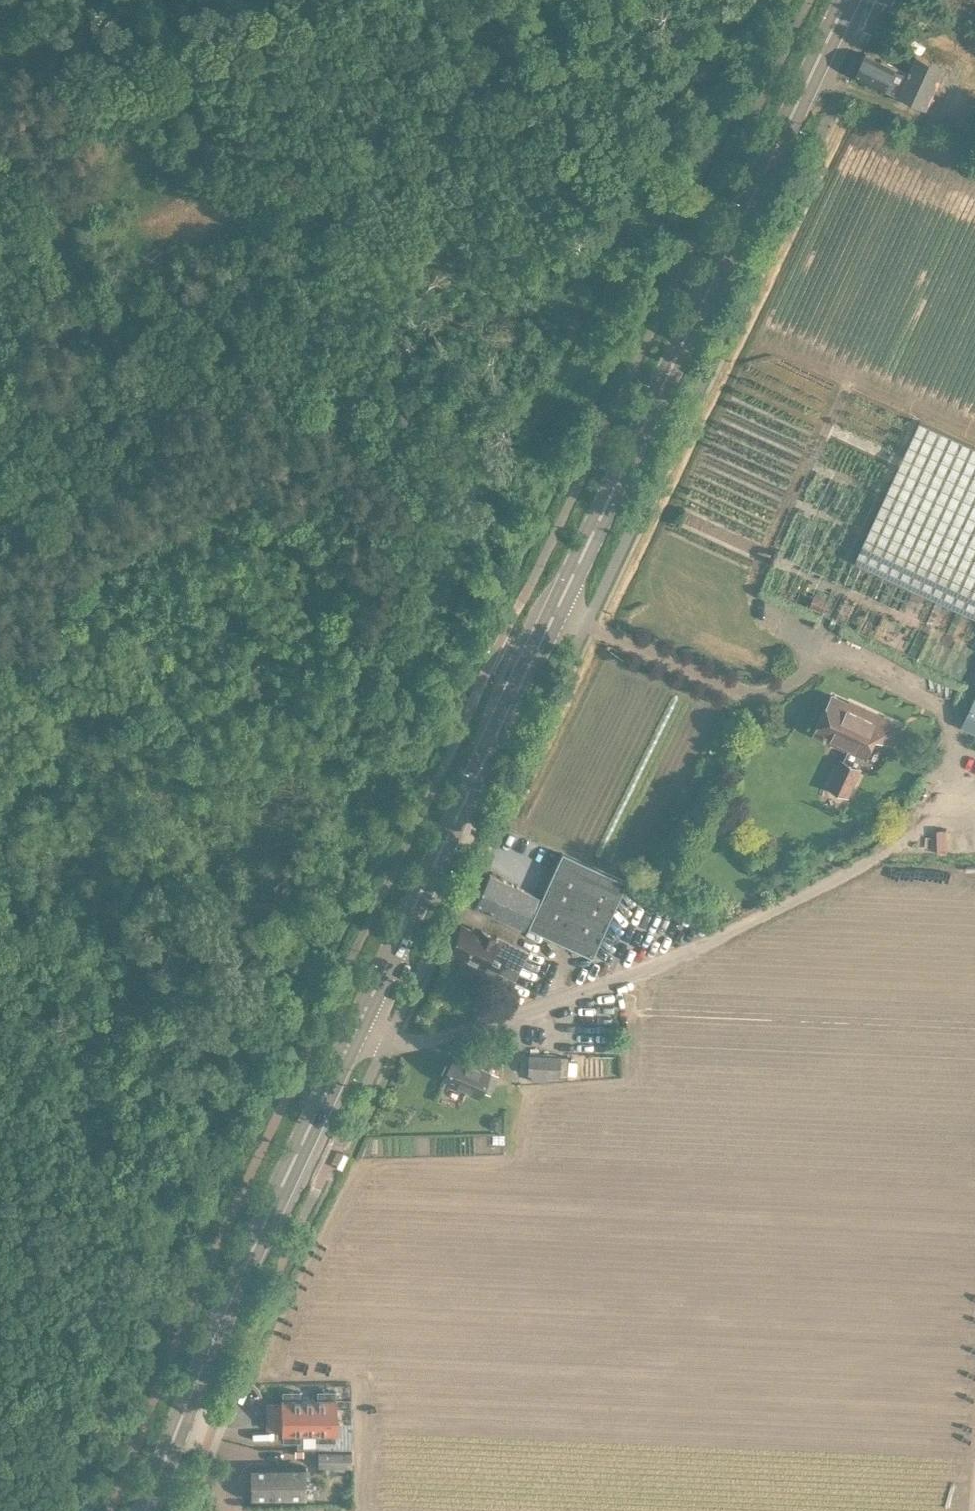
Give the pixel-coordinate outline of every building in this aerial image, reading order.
[(858,67),(859,68),(855,78),(926,111),(944,70),(915,57),(907,74),(880,62),(880,63),(865,56),(863,60),(862,59),(858,67)] [(854,562),(860,565),(974,618),(974,448),(918,422),(886,492),(854,562)] [(960,727),(974,734),(974,696),(960,727)] [(848,752),(843,762),(858,769),(863,758),(865,759),(875,737),(891,744),(900,726),(849,703),(848,705),(831,697),(813,735),(848,752)] [(860,770),(858,769),(843,762),(842,761),(829,789),(847,797),(860,770)] [(560,853),(540,898),(526,928),(591,957),(625,882),(560,853)] [(526,928),(540,898),(488,875),(474,904),(526,928)] [(452,937),(448,945),(450,948),(448,950),(483,966),(498,973),(512,979),(513,980),(526,951),(511,944),(480,930),(478,934),(460,926),(455,936),(452,937)] [(444,1075),(442,1079),(467,1090),(466,1093),(476,1098),(479,1090),(489,1095),(497,1075),(452,1056),(447,1068),(444,1067),(441,1074),(444,1075)] [(566,1076),(566,1057),(528,1056),(527,1075),(532,1075),(531,1082),(537,1082),(543,1082),(543,1075),(566,1076)] [(335,1399),(333,1399),(333,1391),(316,1392),(316,1399),(299,1400),(298,1392),(282,1392),(282,1400),(280,1400),(280,1405),(266,1405),(266,1429),(280,1429),(281,1434),(282,1434),(282,1442),(299,1442),(299,1434),(317,1434),(317,1441),(334,1441),(334,1433),(335,1433),(335,1399)] [(279,1431),(267,1432),(268,1442),(279,1441),(279,1431)] [(318,1466),(348,1466),(348,1450),(318,1450),(318,1466)] [(251,1499),(303,1499),(303,1467),(251,1467),(251,1484),(249,1486),(249,1492),(251,1495),(251,1499)]
